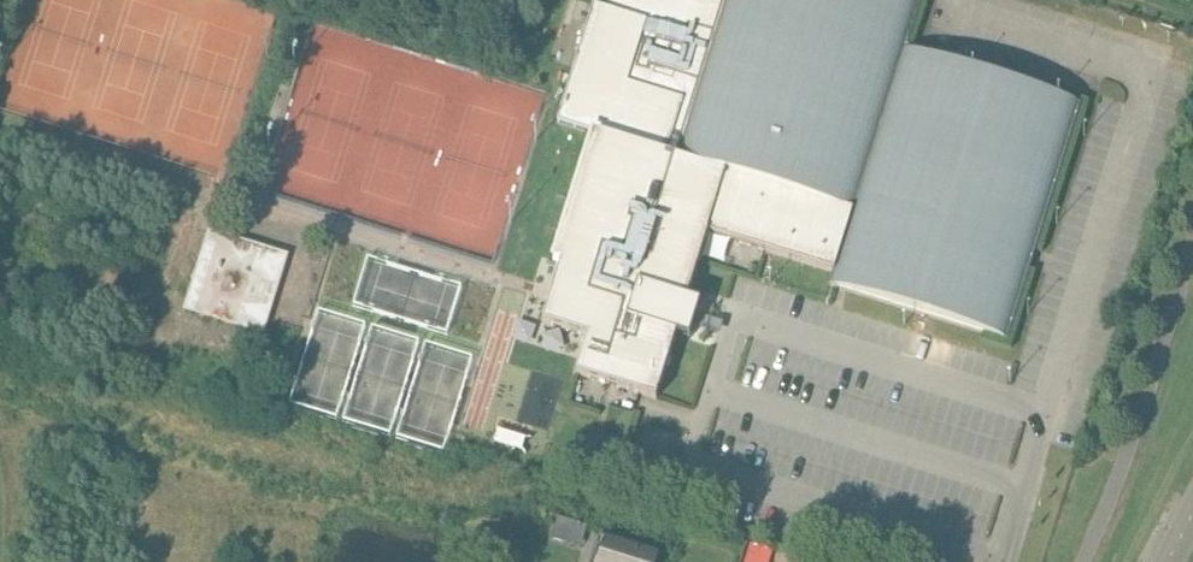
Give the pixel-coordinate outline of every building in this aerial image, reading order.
[(1009,341),(1081,106),(906,52),(908,46),(922,0),(600,0),(597,9),(594,8),(559,125),(594,136),(555,262),(563,265),(545,325),(590,339),(579,377),(658,401),(678,336),(691,341),(697,323),(702,305),(689,301),(709,235),(835,273),(831,287),(845,291),(1009,341)] [(183,311),(263,336),(288,256),(208,231),(183,311)] [(660,555),(603,537),(595,561),(658,561),(660,555)]
